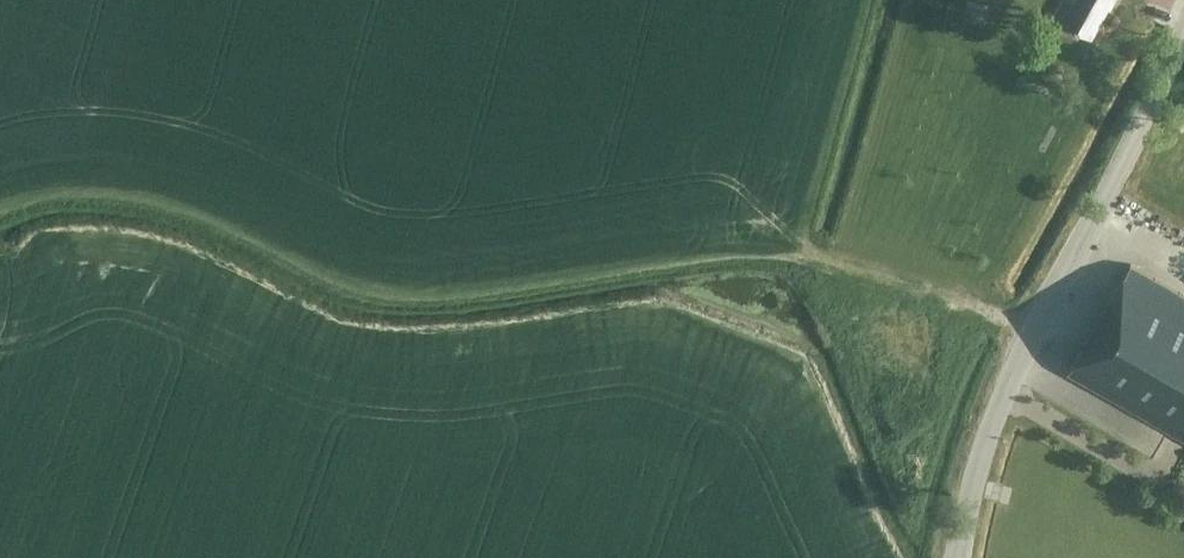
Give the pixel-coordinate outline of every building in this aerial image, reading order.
[(1113,0),(1061,0),(1053,14),(1074,25),(1072,27),(1077,30),(1079,28),(1091,34),(1107,4),(1110,6),(1113,0)] [(1129,261),(1068,369),(1183,437),(1183,293),(1129,261)]
